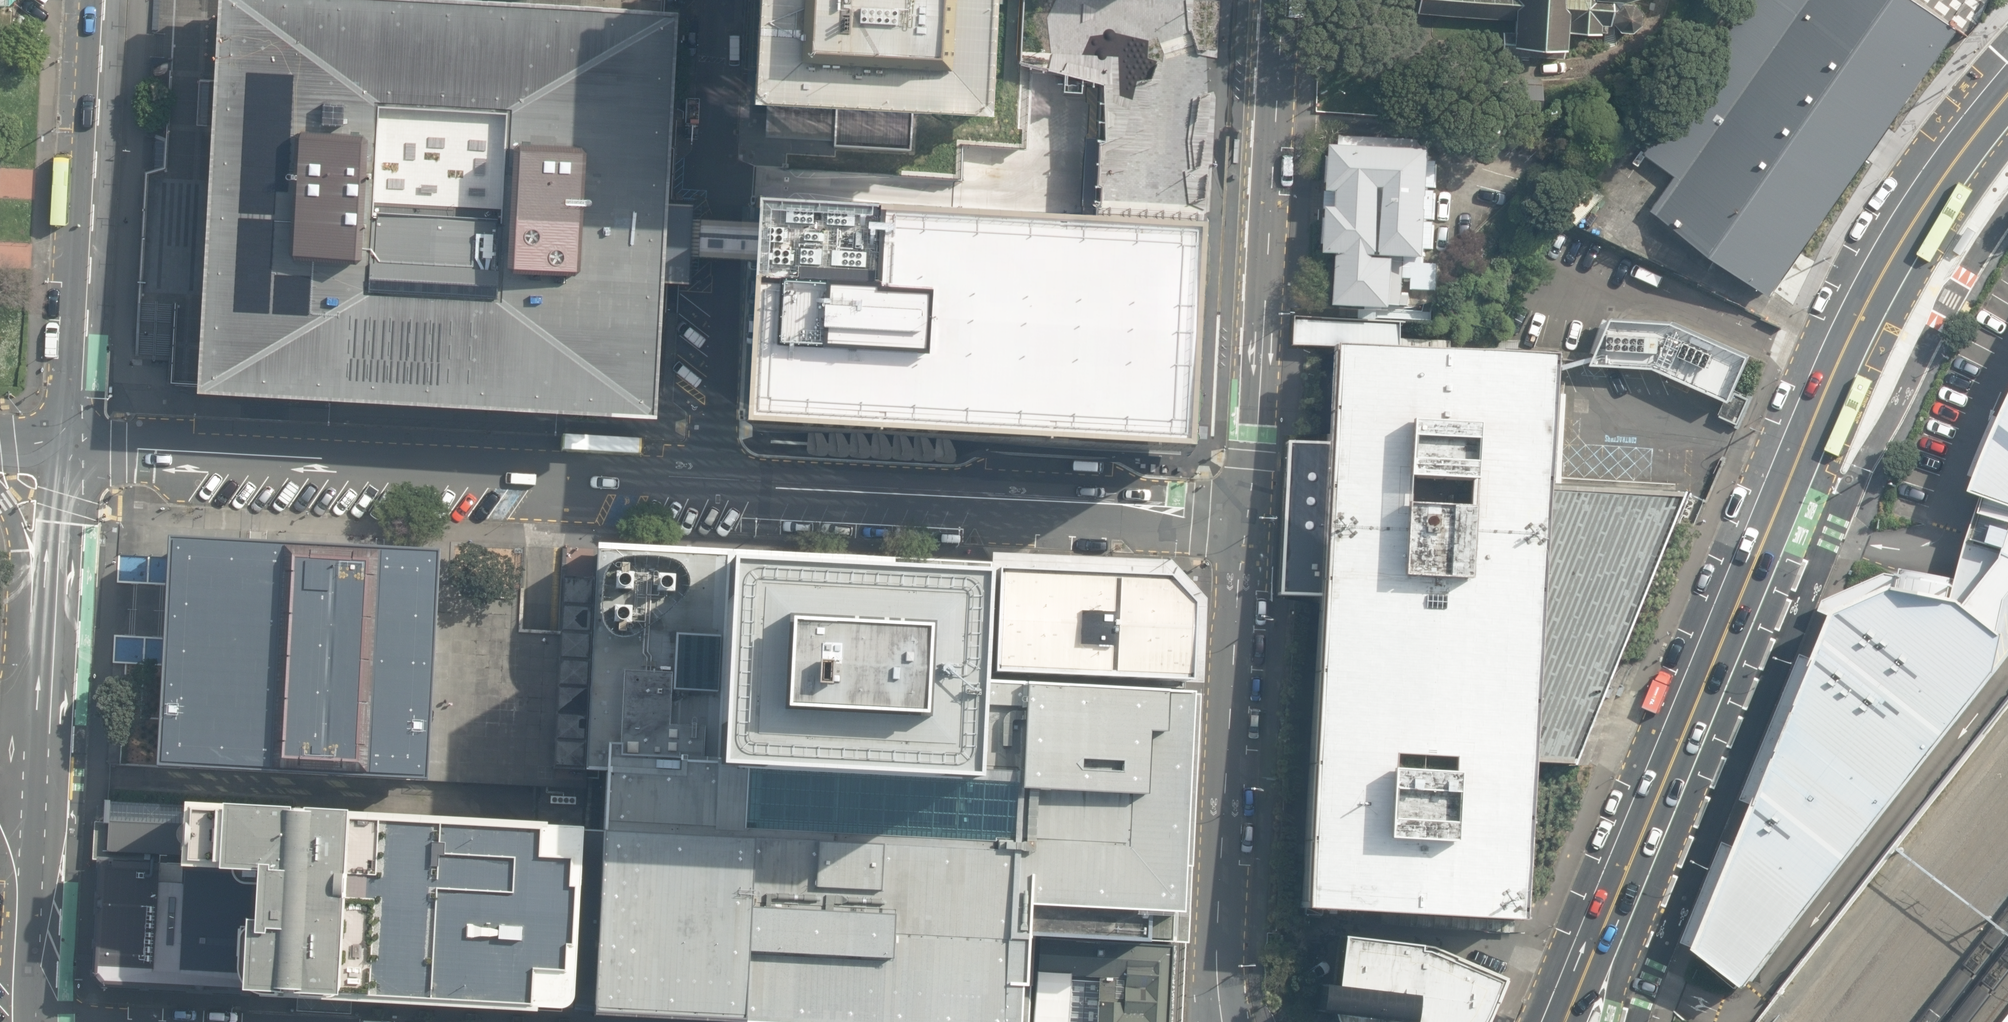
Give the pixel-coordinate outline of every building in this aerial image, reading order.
[(210,250),(203,385),(202,394),(271,398),(660,419),(672,193),(682,14),(516,5),(427,0),(223,0),(210,250)] [(1017,0),(774,0),(768,111),(838,115),(914,119),(1010,124),(1017,0)] [(1510,55),(1564,58),(1566,33),(1600,35),(1600,33),(1607,33),(1607,26),(1609,26),(1609,23),(1612,23),(1612,24),(1621,33),(1633,34),(1642,26),(1642,14),(1634,4),(1623,4),(1623,2),(1631,0),(1417,0),(1417,14),(1513,20),(1512,32),(1502,31),(1501,44),(1511,44),(1510,55)] [(1652,209),(1772,293),(1796,259),(1867,159),(1878,143),(1889,127),(1946,46),(1959,27),(1921,0),(1752,0),(1644,152),(1675,175),(1652,209)] [(767,136),(837,140),(838,115),(768,111),(767,136)] [(912,150),(914,119),(838,115),(837,140),(836,145),(912,150)] [(1342,137),(1341,149),(1334,149),(1334,159),(1329,158),(1328,164),(1328,185),(1332,185),(1332,195),(1327,195),(1326,212),(1331,212),(1331,220),(1326,219),(1324,246),(1329,246),(1329,258),(1341,259),(1338,310),(1395,313),(1395,308),(1403,308),(1403,307),(1411,307),(1411,297),(1407,297),(1407,295),(1404,295),(1405,283),(1412,284),(1412,291),(1437,292),(1439,265),(1425,264),(1425,263),(1428,263),(1429,252),(1435,252),(1436,225),(1430,224),(1430,222),(1436,222),(1438,193),(1431,193),(1431,190),(1438,191),(1439,164),(1433,163),(1433,154),(1428,154),(1429,141),(1342,137)] [(756,168),(742,424),(1197,449),(1211,192),(954,179),(756,168)] [(1975,233),(1965,227),(1951,249),(1961,256),(1975,233)] [(1734,394),(1752,353),(1682,322),(1616,315),(1608,354),(1671,366),(1734,394)] [(1304,339),(1410,345),(1411,336),(1411,324),(1305,317),(1304,331),(1304,339)] [(1325,596),(1306,905),(1525,920),(1532,756),(1585,761),(1697,493),(1555,481),(1563,352),(1341,345),(1333,441),(1299,438),(1297,477),(1291,592),(1325,596)] [(1746,993),(1998,673),(2004,639),(2002,637),(2007,603),(2007,412),(2003,422),(1995,418),(1970,478),(1978,481),(1973,498),(1982,501),(1958,582),(1902,569),(1900,578),(1887,575),(1832,599),(1824,602),(1819,614),(1823,615),(1834,620),(1817,662),(1805,657),(1802,655),(1742,802),(1748,804),(1757,808),(1740,850),(1731,846),(1725,843),(1682,945),(1691,948),(1698,951),(1696,955),(1746,993)] [(443,553),(172,540),(171,558),(170,583),(167,639),(166,664),(160,771),(431,785),(443,553)] [(729,771),(741,553),(601,546),(589,775),(611,776),(612,749),(626,750),(625,761),(690,763),(690,768),(729,771)] [(984,795),(989,687),(989,681),(995,577),(995,563),(741,553),(729,771),(729,784),(984,795)] [(1172,585),(995,577),(989,681),(1193,690),(1196,611),(1172,585)] [(1032,939),(1037,939),(1173,946),(1189,695),(989,687),(984,795),(729,784),(729,771),(690,768),(690,763),(625,761),(626,750),(612,749),(611,776),(608,832),(598,1016),(598,1021),(602,1021),(1028,1021),(1032,939)] [(106,802),(105,822),(190,826),(192,806),(106,802)] [(354,814),(192,806),(190,826),(189,866),(188,876),(265,881),(263,931),(253,930),(250,997),(250,1002),(343,1009),(354,814)] [(354,814),(343,1009),(541,1020),(542,1015),(563,1016),(568,1016),(573,1013),(576,1009),(578,1005),(586,831),(587,825),(354,814)] [(101,861),(103,822),(96,821),(94,861),(101,861)] [(103,822),(101,861),(189,866),(190,826),(105,822),(103,822)] [(578,1015),(598,1016),(608,832),(586,831),(578,1005),(578,1015)] [(189,866),(101,861),(96,976),(107,990),(250,997),(253,930),(263,931),(265,881),(188,876),(189,866)] [(1512,979),(1436,946),(1348,936),(1343,986),(1328,985),(1324,1014),(1340,1016),(1340,1018),(1342,1021),(1495,1021),(1496,1019),(1513,981),(1511,981),(1512,979)] [(1037,939),(1035,972),(1032,1021),(1168,1021),(1170,991),(1172,954),(1173,946),(1037,939)]
